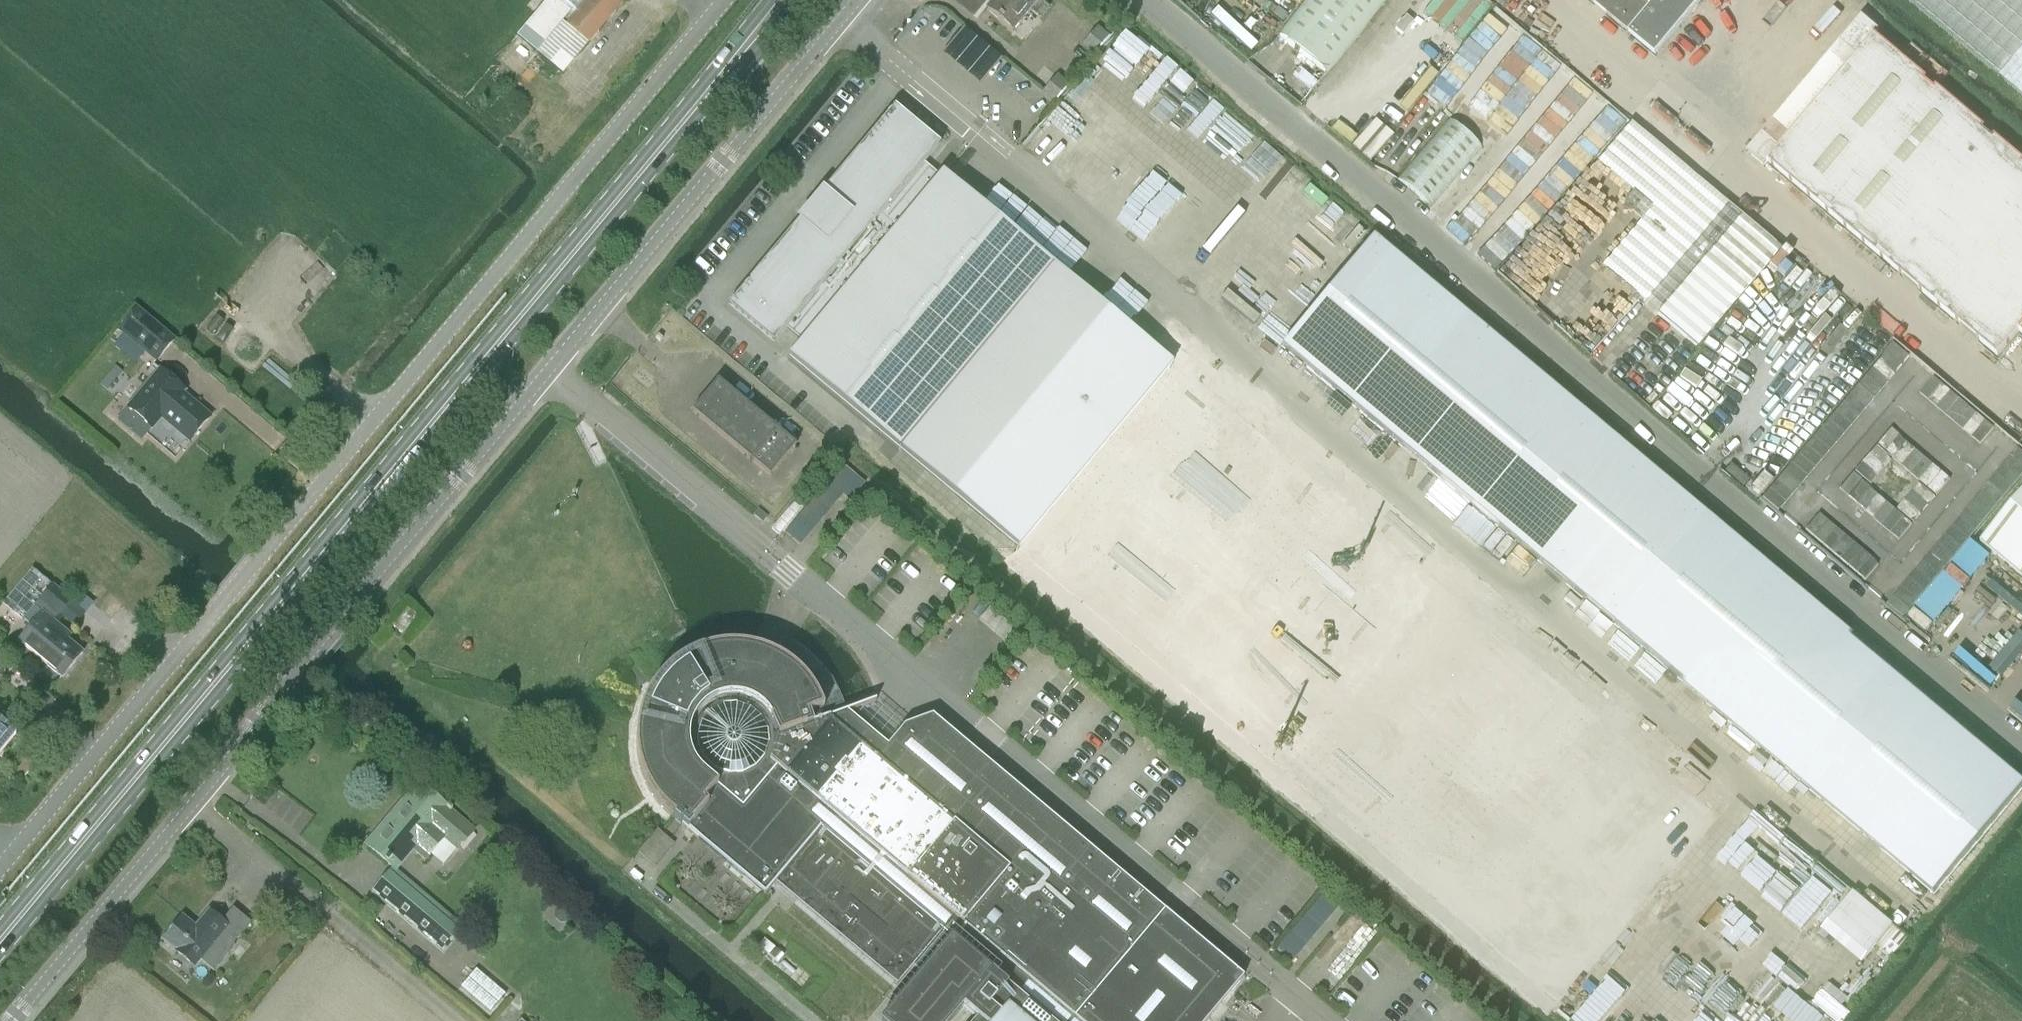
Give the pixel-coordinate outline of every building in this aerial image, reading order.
[(560,0),(550,0),(518,39),(562,74),(588,42),(566,24),(575,13),(560,0)] [(575,13),(586,0),(560,0),(575,13)] [(566,24),(588,42),(623,0),(586,0),(575,13),(566,24)] [(1049,6),(1041,0),(993,0),(985,9),(1012,32),(1030,10),(1040,18),(1049,6)] [(1278,36),(1322,75),(1385,0),(1307,0),(1278,36)] [(1656,55),(1700,3),(1702,0),(1589,0),(1656,55)] [(1959,46),(2021,98),(2021,0),(1904,0),(1959,46)] [(2021,332),(2021,334),(2021,158),(1878,36),(1882,30),(1865,16),(1843,42),(1864,60),(1787,150),(1766,133),(1750,153),(1764,164),(1768,159),(1774,165),(2001,356),(2021,332)] [(1069,87),(1057,76),(1040,96),(1053,107),(1069,87)] [(811,212),(733,304),(773,337),(784,325),(802,340),(789,356),(954,495),(956,493),(1019,549),(1018,550),(1011,560),(1040,584),(1066,605),(1066,606),(1105,639),(1420,902),(1424,897),(1462,929),(1524,855),(1640,716),(1602,684),(1193,341),(1171,367),(1107,314),(1108,313),(1109,312),(1108,311),(944,172),(941,176),(922,161),(936,145),(896,111),(818,203),(814,199),(806,208),(811,212)] [(1430,208),(1481,148),(1447,119),(1395,179),(1430,208)] [(1631,125),(1597,164),(1652,210),(1602,268),(1644,304),(1694,246),(1705,255),(1656,314),(1696,348),(1746,289),(1780,250),(1631,125)] [(1282,349),(1612,625),(1934,894),(2021,789),(2021,783),(1703,516),(1373,239),(1282,349)] [(155,364),(174,341),(136,310),(117,332),(155,364)] [(1893,341),(1768,490),(1784,504),(1910,355),(1893,341)] [(177,395),(181,390),(156,369),(124,407),(149,428),(158,418),(186,442),(207,417),(185,398),(183,400),(177,395)] [(1935,376),(1921,392),(1987,448),(2001,432),(1935,376)] [(769,475),(795,444),(717,378),(691,410),(769,475)] [(1900,417),(1887,433),(1953,489),(1966,473),(1900,417)] [(1901,602),(1917,616),(2021,491),(2021,458),(1901,602)] [(1915,461),(1894,485),(1910,499),(1931,474),(1915,461)] [(1862,462),(1849,479),(1915,534),(1929,518),(1862,462)] [(1936,478),(1915,503),(1931,516),(1952,491),(1936,478)] [(844,495),(829,482),(786,533),(801,546),(844,495)] [(1981,544),(2021,578),(2021,496),(1981,544)] [(1828,503),(1815,519),(1881,575),(1894,559),(1828,503)] [(44,612),(55,621),(71,601),(32,568),(2,604),(23,622),(24,620),(32,627),(44,612)] [(64,629),(55,621),(44,612),(32,627),(21,640),(64,676),(84,652),(61,633),(64,629)] [(401,639),(416,621),(406,614),(392,631),(401,639)] [(641,775),(682,826),(765,896),(776,884),(897,986),(913,967),(922,974),(882,1020),(952,1020),(963,1009),(977,1020),(976,1020),(1208,1020),(1244,979),(932,717),(905,727),(890,744),(848,714),(876,703),(876,702),(827,720),(824,710),(824,709),(786,662),(797,646),(795,644),(784,661),(781,659),(780,659),(756,649),(725,646),(671,669),(670,669),(641,775)] [(54,703),(35,685),(27,693),(46,711),(54,703)] [(18,732),(0,718),(0,754),(18,732)] [(395,869),(413,848),(426,859),(444,838),(458,850),(475,830),(418,782),(365,844),(395,869)] [(638,852),(655,867),(673,845),(656,831),(638,852)] [(444,954),(461,934),(389,872),(371,893),(444,954)] [(1292,962),(1342,903),(1326,890),(1276,949),(1292,962)] [(1490,954),(1563,1009),(1563,971),(1545,958),(1545,953),(1532,943),(1533,942),(1533,940),(1541,929),(1557,941),(1563,941),(1564,892),(1558,899),(1548,899),(1534,917),(1534,937),(1523,928),(1517,937),(1507,929),(1495,929),(1490,937),(1490,954)] [(235,942),(252,921),(235,907),(224,921),(210,910),(195,928),(182,917),(164,938),(178,949),(176,951),(196,967),(201,961),(215,972),(237,944),(235,942)] [(758,947),(777,963),(784,954),(779,951),(779,952),(764,939),(758,947)]
